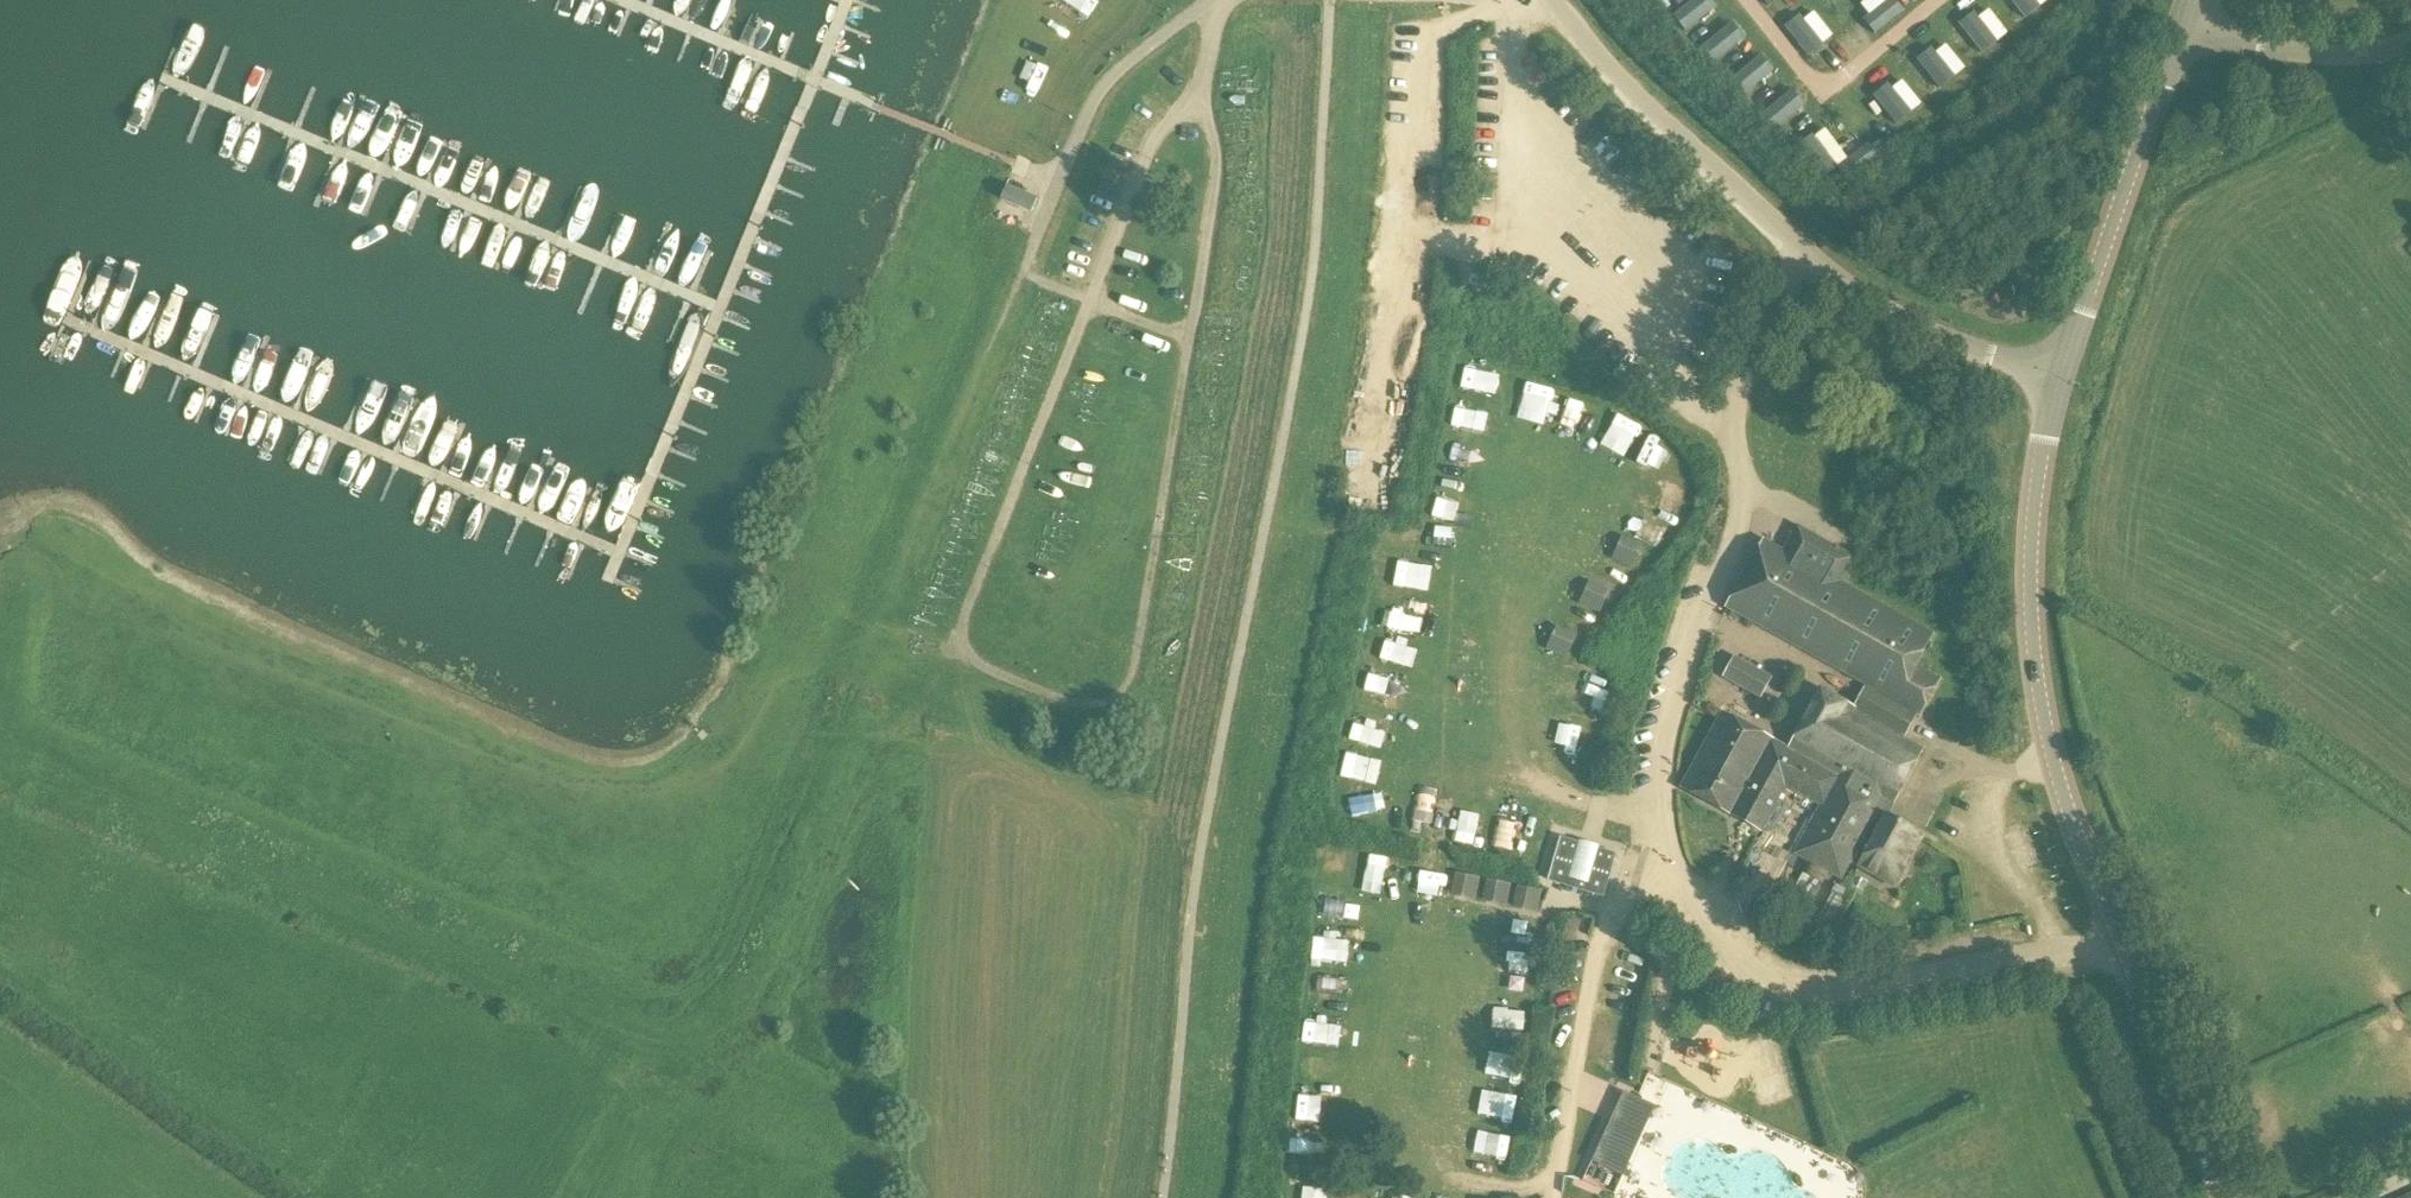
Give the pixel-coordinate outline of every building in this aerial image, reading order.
[(1674,16),(1686,31),(1716,7),(1711,0),(1694,0),(1674,16)] [(1863,20),(1875,35),(1904,12),(1894,0),(1888,0),(1863,20)] [(2024,18),(2038,6),(2033,0),(2009,0),(2024,18)] [(1972,12),(1958,24),(1981,53),(1995,41),(1972,12)] [(1799,15),(1785,27),(1808,56),(1822,44),(1799,15)] [(1732,24),(1701,48),(1713,64),(1744,39),(1732,24)] [(1929,48),(1915,60),(1938,89),(1953,77),(1929,48)] [(1761,56),(1731,81),(1744,96),(1774,71),(1761,56)] [(1019,116),(1034,82),(1022,77),(1008,111),(1019,116)] [(1885,84),(1871,96),(1895,125),(1909,113),(1885,84)] [(1792,89),(1762,114),(1774,129),(1805,104),(1792,89)] [(1834,170),(1810,137),(1794,148),(1818,181),(1834,170)] [(1894,531),(1903,516),(1892,510),(1883,525),(1894,531)] [(1867,686),(1854,709),(1819,690),(1787,749),(1721,713),(1681,786),(1760,829),(1785,784),(1823,805),(1797,851),(1840,875),(1869,822),(1879,827),(1885,816),(1922,748),(1894,733),(1908,708),(1919,714),(1938,679),(1913,666),(1931,634),(1836,583),(1850,558),(1794,528),(1780,553),(1760,542),(1724,608),(1867,686)] [(1879,558),(1888,542),(1877,535),(1867,551),(1879,558)] [(1633,568),(1643,545),(1622,536),(1612,559),(1633,568)] [(1600,613),(1610,590),(1590,581),(1580,605),(1600,613)] [(1567,658),(1577,635),(1556,626),(1546,650),(1567,658)] [(1729,668),(1767,682),(1773,667),(1735,653),(1729,668)] [(1932,765),(1923,782),(1937,790),(1946,773),(1932,765)] [(1885,816),(1879,827),(1858,867),(1896,887),(1924,837),(1885,816)] [(1488,867),(1485,887),(1503,890),(1507,870),(1488,867)] [(1453,873),(1449,895),(1474,900),(1478,878),(1453,873)] [(1867,884),(1853,877),(1848,886),(1862,893),(1867,884)] [(1618,1172),(1623,1174),(1654,1105),(1631,1094),(1624,1091),(1592,1160),(1618,1172)]
